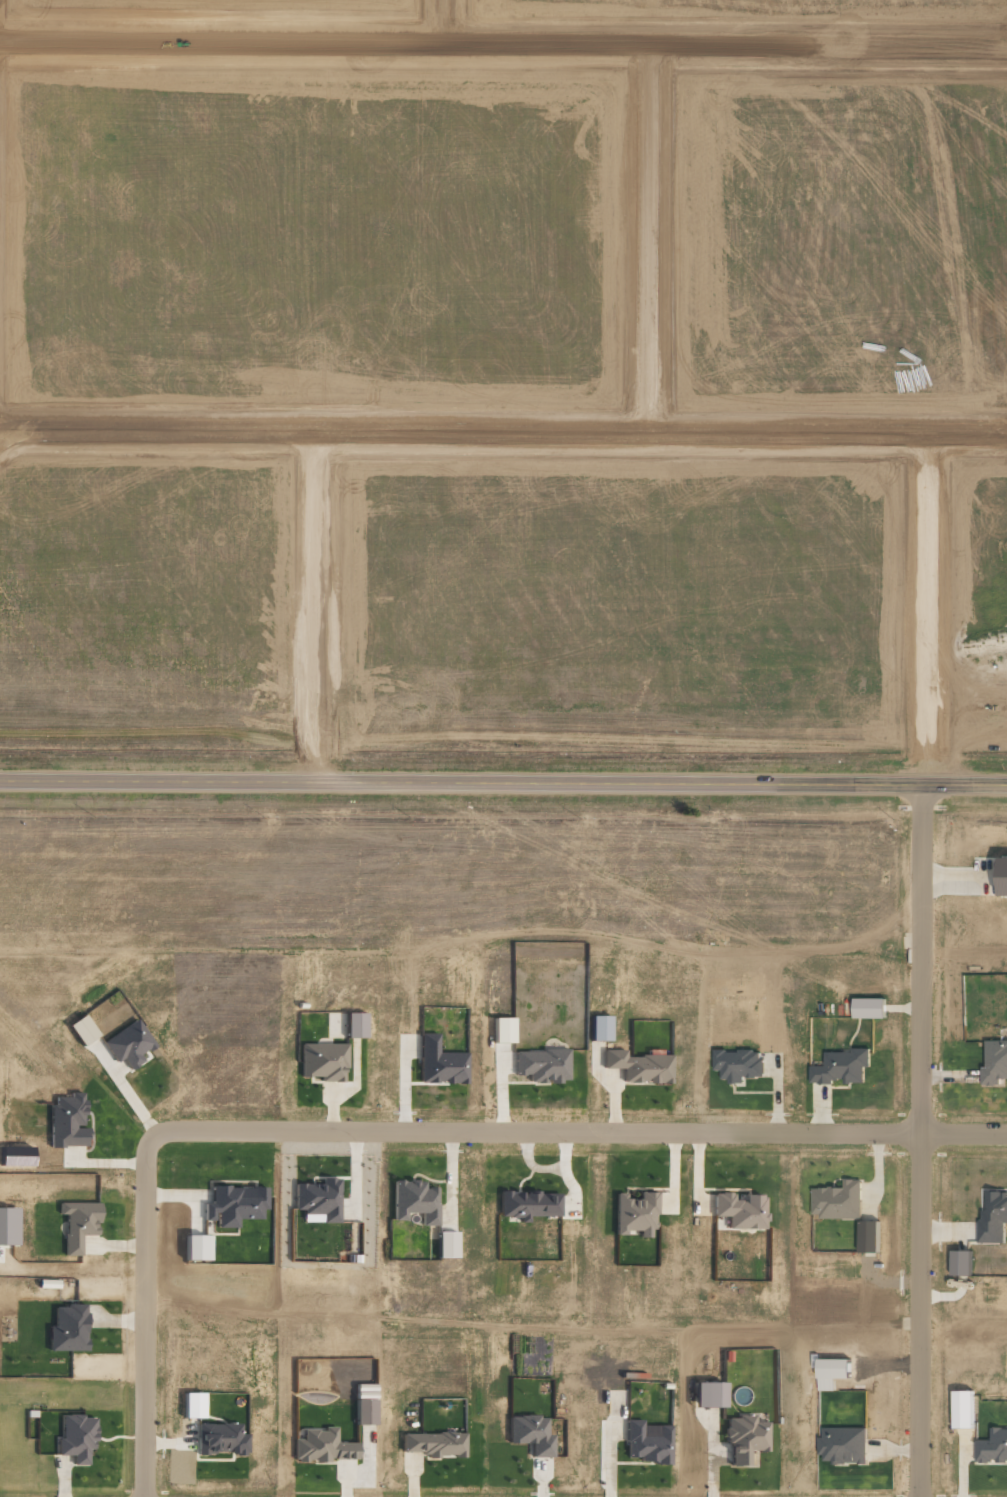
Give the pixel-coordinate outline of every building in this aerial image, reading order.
[(974,878),(984,878),(984,890),(968,889),(968,895),(1006,895),(1006,857),(974,856),(974,878)] [(884,998),(853,998),(852,1018),(884,1018),(884,998)] [(344,1038),(363,1038),(363,1013),(344,1012),(344,1038)] [(79,1046),(95,1035),(81,1014),(65,1025),(79,1046)] [(588,1041),(608,1040),(607,1015),(588,1016),(588,1041)] [(510,1017),(491,1018),(491,1043),(511,1042),(510,1017)] [(101,1041),(114,1062),(121,1058),(128,1070),(143,1060),(139,1055),(153,1046),(136,1019),(101,1041)] [(465,1083),(465,1052),(436,1052),(436,1034),(419,1033),(418,1082),(465,1083)] [(984,1067),(980,1067),(981,1085),(1000,1084),(1000,1078),(1006,1078),(1006,1040),(984,1041),(984,1067)] [(345,1044),(300,1043),(299,1076),(320,1077),(320,1081),(345,1082),(345,1044)] [(824,1052),(824,1066),(810,1066),(810,1083),(863,1083),(863,1067),(869,1066),(869,1048),(852,1048),(852,1052),(824,1052)] [(669,1083),(669,1056),(624,1055),(624,1050),(602,1049),(602,1068),(622,1068),(621,1082),(669,1083)] [(567,1050),(514,1050),(514,1075),(528,1075),(528,1082),(567,1081),(567,1050)] [(762,1077),(762,1050),(713,1050),(713,1071),(720,1071),(720,1082),(743,1082),(743,1077),(762,1077)] [(48,1146),(86,1146),(86,1127),(82,1127),(82,1092),(68,1092),(68,1096),(54,1096),(54,1105),(48,1105),(48,1146)] [(339,1223),(338,1178),(320,1178),(320,1183),(293,1184),(294,1213),(320,1213),(320,1223),(339,1223)] [(437,1226),(436,1187),(422,1187),(422,1180),(391,1181),(391,1220),(405,1220),(405,1213),(421,1213),(421,1226),(437,1226)] [(811,1217),(860,1218),(860,1180),(842,1180),(842,1187),(811,1187),(811,1217)] [(214,1227),(236,1228),(236,1219),(259,1219),(259,1210),(265,1210),(265,1187),(210,1187),(209,1204),(203,1204),(203,1220),(214,1220),(214,1227)] [(981,1191),(979,1242),(1003,1243),(1003,1222),(1006,1222),(1006,1192),(981,1191)] [(558,1216),(558,1192),(498,1192),(498,1217),(519,1217),(519,1223),(527,1223),(527,1216),(558,1216)] [(614,1234),(625,1234),(625,1230),(637,1230),(637,1237),(653,1238),(653,1192),(638,1192),(638,1200),(624,1199),(624,1192),(614,1192),(614,1234)] [(712,1216),(726,1216),(726,1228),(763,1229),(764,1195),(741,1195),(741,1200),(732,1200),(732,1193),(712,1192),(712,1216)] [(80,1256),(80,1235),(94,1235),(94,1223),(99,1223),(99,1203),(58,1203),(58,1215),(64,1215),(64,1256),(80,1256)] [(16,1245),(16,1208),(0,1207),(0,1245),(16,1245)] [(858,1221),(859,1253),(878,1252),(877,1221),(858,1221)] [(454,1232),(435,1232),(435,1257),(454,1258),(454,1232)] [(181,1260),(208,1260),(209,1235),(182,1235),(181,1260)] [(950,1275),(969,1275),(969,1251),(950,1250),(950,1275)] [(53,1305),(53,1326),(47,1326),(47,1351),(84,1351),(84,1305),(53,1305)] [(720,1383),(692,1383),(691,1407),(720,1407),(720,1383)] [(951,1391),(952,1429),(972,1428),(971,1391),(951,1391)] [(201,1393),(182,1393),(181,1418),(201,1418),(201,1393)] [(373,1425),(374,1400),(354,1399),(354,1425),(373,1425)] [(87,1465),(87,1449),(94,1449),(94,1415),(61,1416),(61,1440),(56,1440),(56,1455),(71,1455),(72,1465),(87,1465)] [(767,1451),(767,1422),(753,1422),(753,1415),(727,1416),(728,1466),(747,1466),(747,1451),(767,1451)] [(529,1457),(551,1457),(551,1434),(545,1434),(544,1416),(507,1416),(507,1443),(529,1443),(529,1457)] [(669,1464),(669,1426),(657,1425),(657,1436),(641,1436),(641,1420),(625,1420),(625,1456),(638,1457),(638,1463),(669,1464)] [(196,1423),(196,1454),(246,1455),(247,1434),(238,1434),(238,1424),(196,1423)] [(355,1459),(355,1443),(335,1443),(336,1427),(323,1426),(323,1430),(301,1430),(301,1439),(292,1439),(292,1461),(328,1462),(328,1459),(355,1459)] [(866,1427),(821,1427),(821,1437),(819,1437),(819,1463),(866,1463),(866,1427)] [(1006,1462),(1006,1428),(990,1428),(990,1440),(975,1440),(975,1461),(1006,1462)] [(402,1433),(402,1452),(424,1452),(424,1457),(463,1456),(463,1432),(402,1433)]
